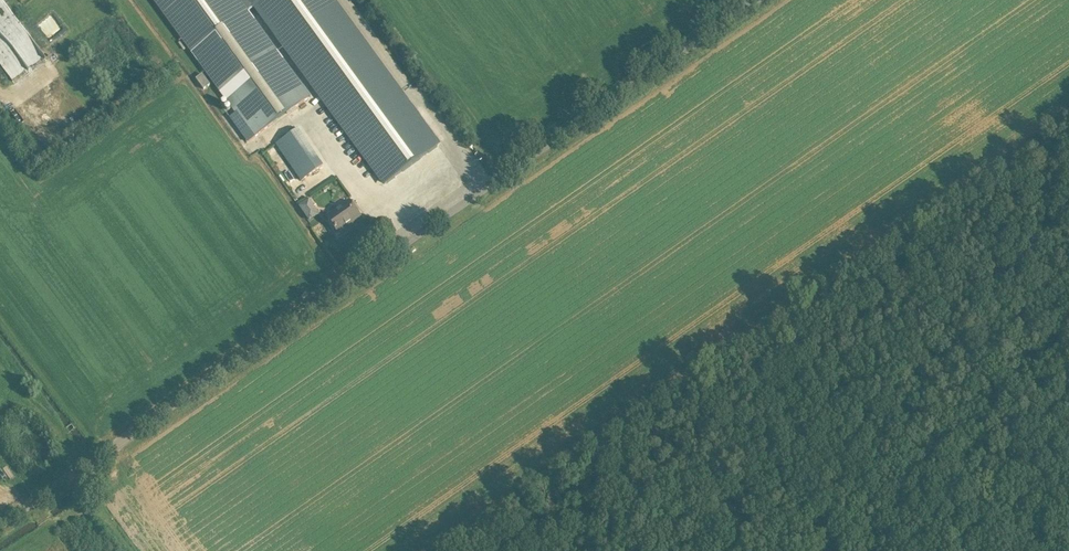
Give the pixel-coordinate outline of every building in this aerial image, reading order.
[(240,1),(240,0),(152,0),(190,52),(248,10),(252,7),(262,0),(241,0),(240,1)] [(252,7),(383,186),(441,144),(336,0),(262,0),(252,7)] [(310,97),(248,10),(190,52),(235,114),(230,117),(248,142),(310,97)] [(45,55),(21,25),(7,35),(14,44),(10,47),(14,52),(9,56),(7,54),(3,57),(0,54),(6,49),(4,46),(0,49),(0,63),(14,79),(45,55)] [(196,79),(204,89),(210,85),(202,74),(196,79)] [(276,144),(301,180),(322,165),(297,129),(276,144)] [(309,198),(298,206),(309,221),(320,214),(309,198)] [(327,217),(338,233),(348,226),(347,225),(359,216),(362,220),(362,219),(350,201),(327,217)]
